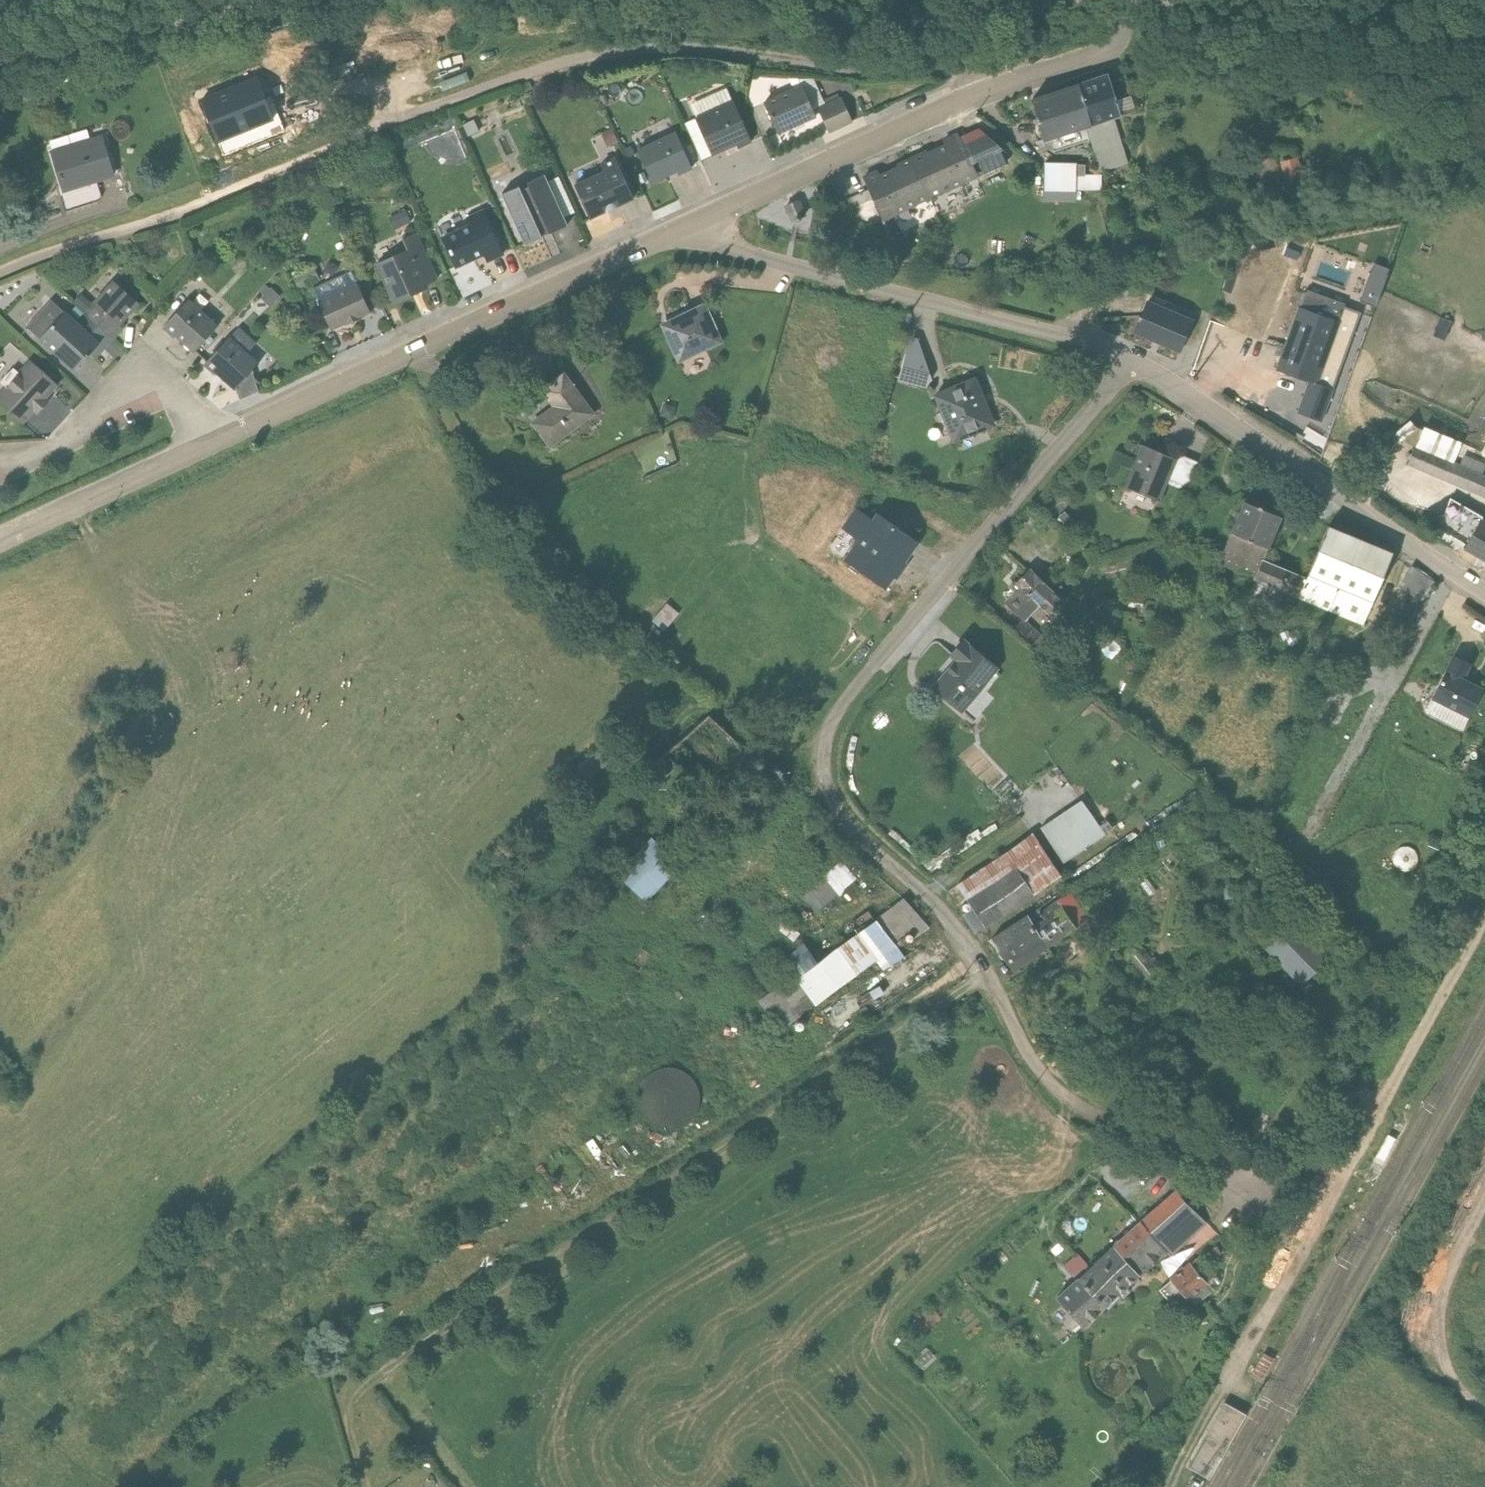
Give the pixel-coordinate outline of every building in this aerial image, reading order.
[(268,133),(251,86),(192,107),(210,155),(268,133)] [(1112,89),(1084,99),(1097,140),(1117,133),(1126,130),(1114,94),(1112,89)] [(1129,89),(1114,94),(1126,130),(1141,125),(1129,89)] [(817,130),(801,97),(761,116),(777,150),(817,130)] [(1084,99),(1035,115),(1049,156),(1091,142),(1097,140),(1084,99)] [(843,110),(819,120),(831,147),(855,137),(843,110)] [(752,155),(733,113),(694,131),(713,172),(752,155)] [(1097,140),(1091,142),(1105,188),(1132,179),(1117,133),(1097,140)] [(96,146),(43,159),(55,204),(109,188),(96,146)] [(673,146),(635,164),(652,199),(676,187),(677,190),(691,184),(673,146)] [(961,146),(912,169),(933,217),(983,195),(961,146)] [(912,169),(865,189),(887,237),(933,217),(912,169)] [(601,186),(572,198),(588,235),(633,215),(614,172),(598,179),(601,186)] [(1305,173),(1287,177),(1292,199),(1310,195),(1305,173)] [(1084,179),(1049,179),(1049,208),(1106,208),(1107,190),(1084,190),(1084,179)] [(499,208),(522,260),(565,241),(542,189),(499,208)] [(465,238),(436,251),(451,285),(481,272),(484,279),(501,271),(480,224),(463,231),(465,238)] [(370,280),(389,321),(436,299),(412,249),(398,255),(402,264),(370,280)] [(1373,315),(1390,320),(1403,282),(1386,276),(1373,315)] [(307,308),(326,348),(364,330),(346,290),(307,308)] [(111,341),(133,317),(106,293),(84,317),(111,341)] [(156,341),(187,368),(213,340),(182,312),(156,341)] [(84,317),(68,334),(93,356),(82,369),(88,374),(115,345),(111,341),(84,317)] [(1201,337),(1153,317),(1139,350),(1186,371),(1201,337)] [(703,318),(659,340),(678,380),(721,359),(703,318)] [(1311,318),(1287,382),(1331,399),(1355,335),(1311,318)] [(82,369),(93,356),(68,334),(57,324),(31,352),(67,384),(82,369)] [(198,379),(228,406),(254,378),(223,351),(198,379)] [(50,401),(20,373),(0,394),(0,424),(15,439),(50,401)] [(594,431),(561,387),(537,406),(549,423),(527,439),(547,466),(594,431)] [(998,444),(977,393),(935,413),(956,461),(998,444)] [(1336,438),(1346,404),(1319,396),(1309,430),(1336,438)] [(1433,445),(1415,483),(1484,513),(1484,470),(1433,445)] [(1182,476),(1146,461),(1128,506),(1164,521),(1182,476)] [(1458,533),(1462,519),(1433,510),(1428,525),(1458,533)] [(1273,565),(1286,536),(1249,520),(1236,550),(1273,565)] [(920,562),(879,532),(846,577),(887,606),(920,562)] [(1369,646),(1400,573),(1337,545),(1314,599),(1271,579),(1263,599),(1369,646)] [(1472,569),(1484,575),(1484,548),(1472,569)] [(1273,565),(1236,550),(1224,579),(1261,595),(1273,565)] [(1444,600),(1420,586),(1407,604),(1430,620),(1444,600)] [(1055,636),(1070,621),(1036,589),(1007,621),(1028,640),(1042,625),(1055,636)] [(1004,683),(969,655),(928,704),(963,733),(1004,683)] [(1476,736),(1484,719),(1484,704),(1471,698),(1479,683),(1462,674),(1440,719),(1476,736)] [(1084,819),(1043,847),(1066,880),(1107,851),(1084,819)] [(1062,894),(1034,852),(958,903),(987,945),(1062,894)] [(650,856),(613,894),(642,921),(679,884),(650,856)] [(824,928),(862,893),(846,875),(808,910),(824,928)] [(1066,911),(995,957),(1015,988),(1086,942),(1066,911)] [(1122,935),(1109,917),(1088,932),(1101,950),(1122,935)] [(899,968),(876,939),(820,978),(806,959),(783,974),(818,1024),(899,968)] [(1335,976),(1304,941),(1273,968),(1305,1003),(1335,976)] [(1164,988),(1142,963),(1127,977),(1148,1002),(1164,988)] [(1212,1246),(1180,1211),(1115,1272),(1141,1301),(1170,1274),(1175,1279),(1212,1246)] [(1141,1301),(1115,1272),(1059,1321),(1085,1351),(1141,1301)] [(1206,1280),(1196,1288),(1212,1307),(1222,1299),(1206,1280)] [(1194,1286),(1173,1303),(1175,1305),(1190,1323),(1192,1324),(1212,1307),(1196,1288),(1194,1286)] [(1199,1486),(1225,1486),(1251,1438),(1230,1427),(1199,1486)]
